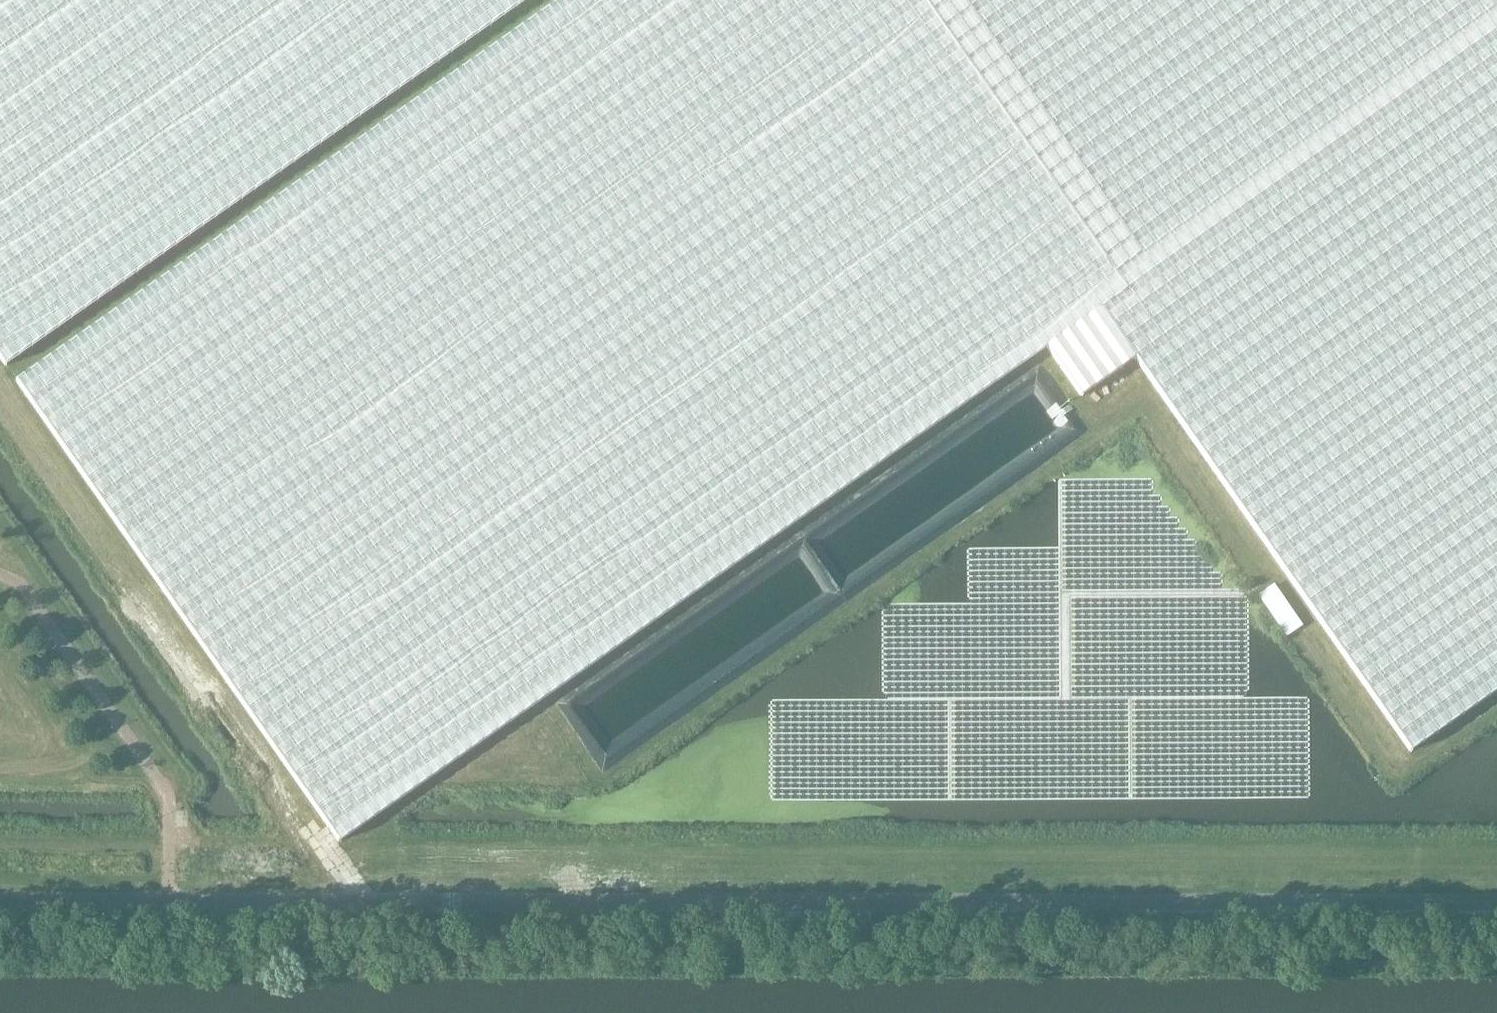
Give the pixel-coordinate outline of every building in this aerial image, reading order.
[(5,365),(527,0),(0,0),(0,358),(5,365)] [(1496,690),(1496,0),(561,0),(16,382),(339,842),(1046,347),(1081,396),(1134,358),(1410,752),(1496,690)]
